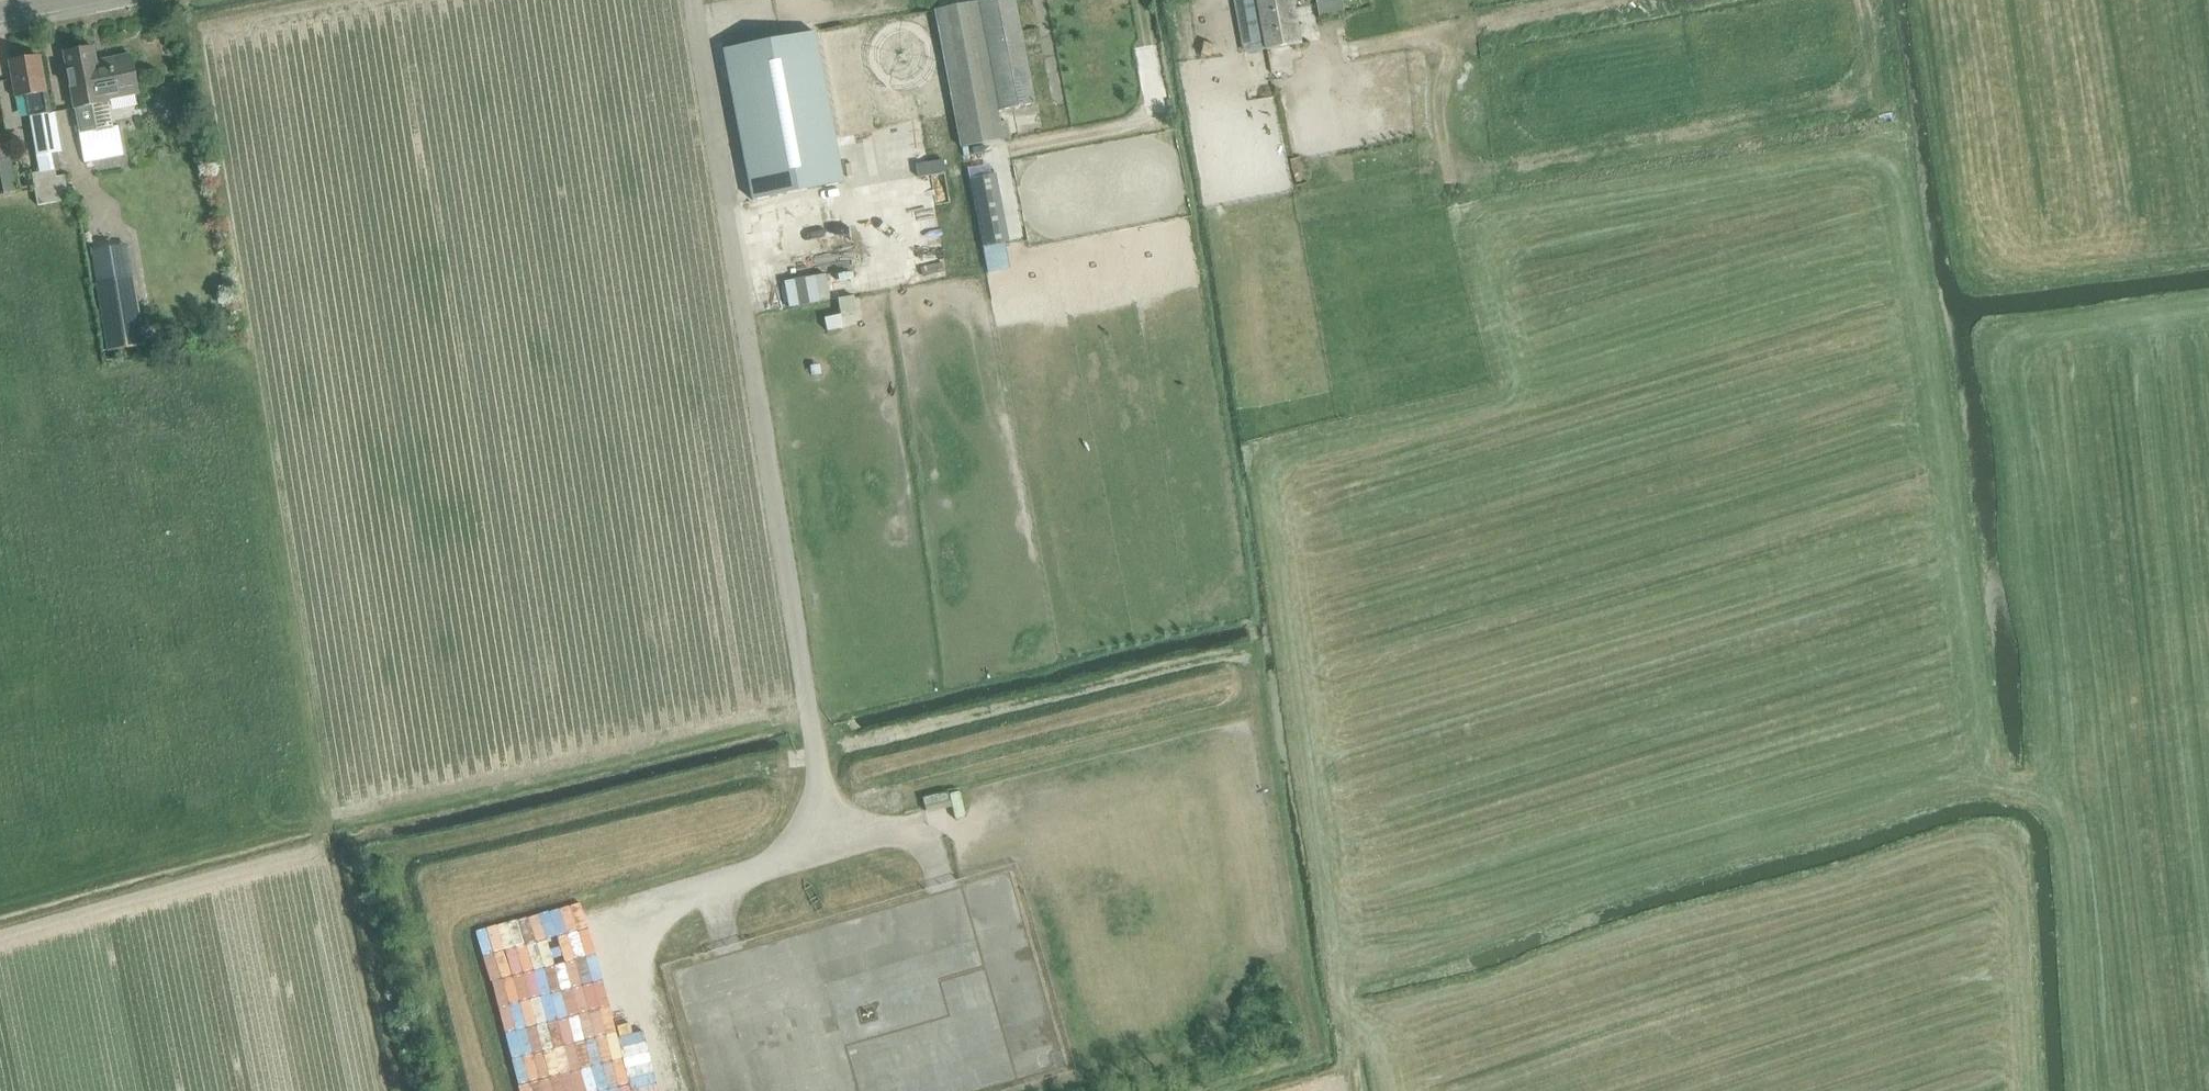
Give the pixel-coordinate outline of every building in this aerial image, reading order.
[(960,146),(1009,137),(1006,121),(1000,122),(997,109),(1035,102),(1015,0),(982,0),(933,9),(960,146)] [(1295,0),(1245,0),(1236,2),(1247,55),(1267,48),(1303,43),(1295,0)] [(1317,3),(1319,18),(1346,14),(1343,0),(1333,0),(1317,3)] [(815,32),(722,49),(751,200),(843,182),(815,32)] [(78,50),(64,53),(75,109),(74,110),(79,134),(95,130),(90,103),(107,100),(109,100),(138,94),(134,74),(130,55),(97,61),(93,47),(78,50)] [(16,98),(25,96),(29,118),(31,131),(38,156),(62,152),(55,113),(52,114),(47,93),(39,57),(10,62),(16,98)] [(124,155),(118,127),(80,134),(85,163),(124,155)] [(4,192),(16,190),(12,161),(0,163),(0,167),(4,192)] [(56,177),(54,169),(32,173),(35,190),(38,206),(61,201),(59,191),(67,189),(65,176),(56,177)] [(995,174),(968,179),(973,202),(999,197),(995,174)] [(132,277),(95,283),(96,287),(106,352),(144,346),(132,277)]
